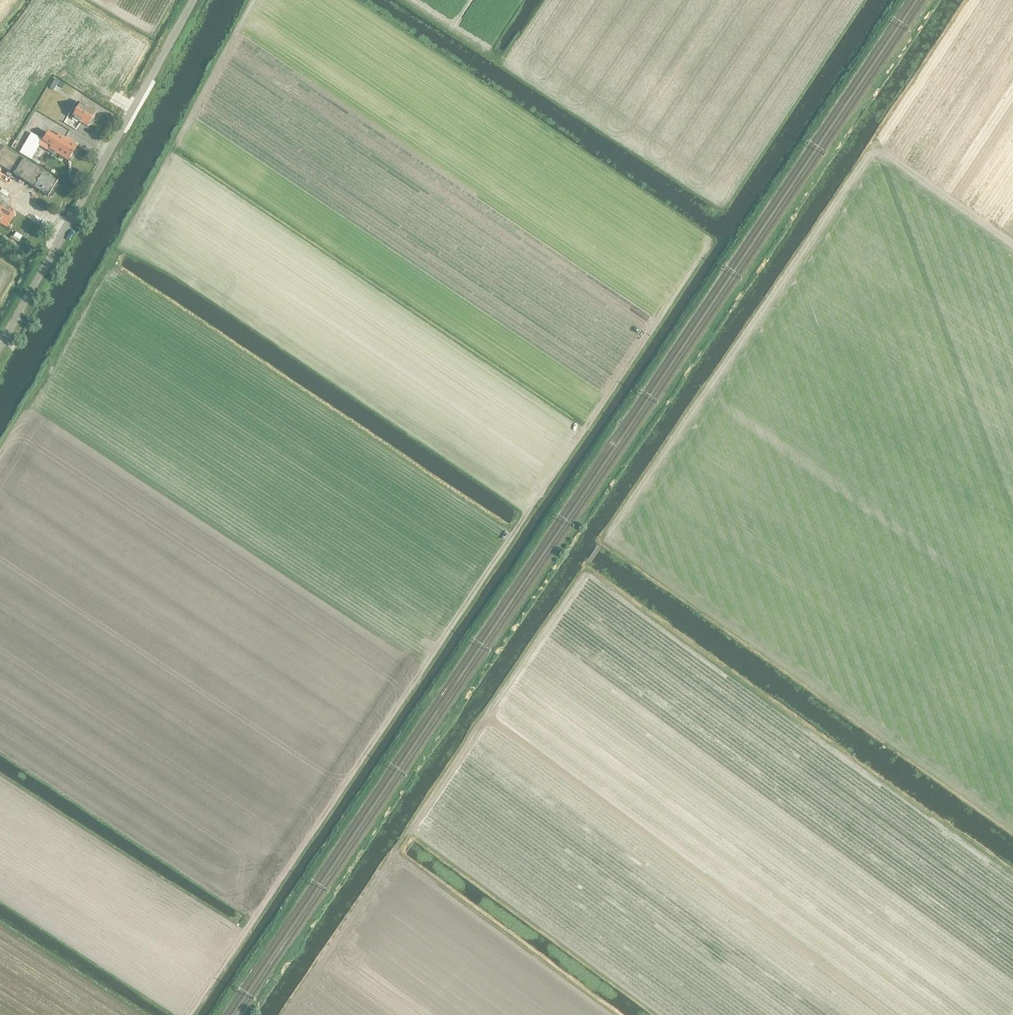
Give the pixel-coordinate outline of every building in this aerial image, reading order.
[(55,79),(50,88),(54,90),(59,81),(55,79)] [(77,102),(69,115),(88,127),(89,125),(90,125),(92,121),(92,120),(96,113),(77,102)] [(32,157),(39,145),(48,151),(55,155),(56,153),(68,160),(77,146),(59,134),(57,137),(48,132),(43,140),(31,133),(20,153),(31,159),(40,165),(41,163),(32,157)] [(48,197),(49,197),(52,197),(55,193),(53,190),(58,181),(44,173),(45,172),(23,159),(0,145),(0,166),(48,197)] [(7,227),(15,215),(5,210),(8,204),(0,199),(0,223),(7,227)] [(24,233),(17,230),(13,239),(19,242),(24,233)]
